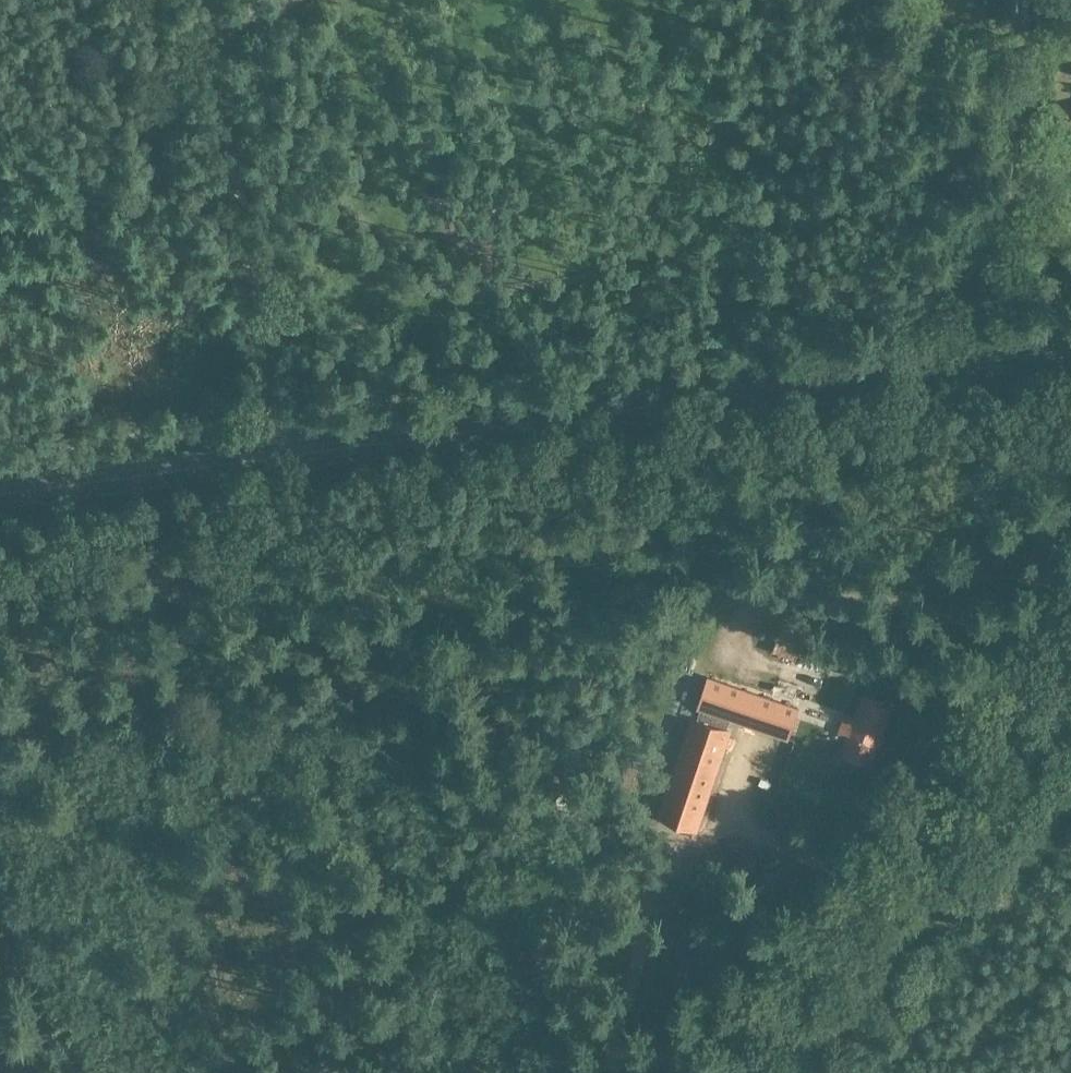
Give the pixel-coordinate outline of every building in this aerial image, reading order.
[(1028,0),(997,0),(999,21),(1030,19),(1028,0)] [(799,706),(714,677),(709,675),(698,707),(788,738),(799,706)] [(856,719),(851,717),(845,735),(849,737),(843,754),(869,763),(889,707),(881,704),(882,700),(865,694),(856,719)] [(694,720),(667,803),(700,814),(727,731),(694,720)]
